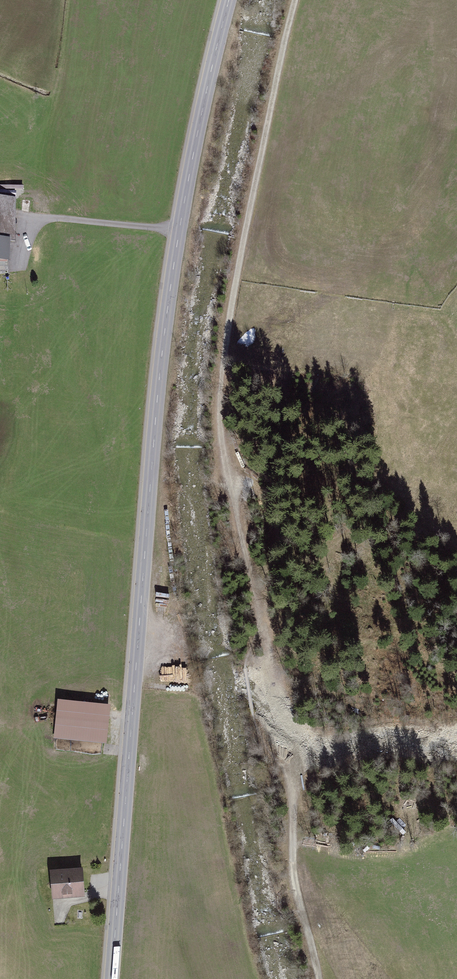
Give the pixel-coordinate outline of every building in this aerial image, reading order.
[(0,200),(0,260),(11,261),(17,202),(0,200)] [(112,708),(61,703),(57,744),(107,749),(112,708)] [(87,874),(54,874),(55,899),(87,898),(87,874)]
